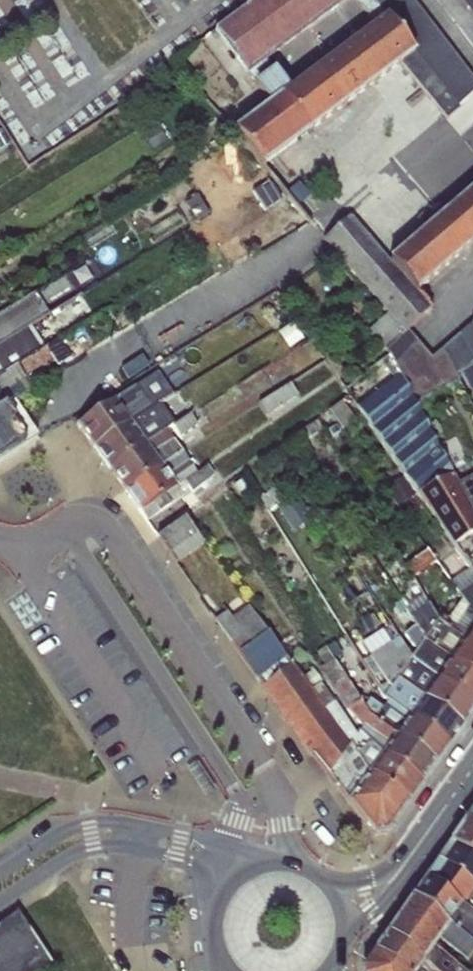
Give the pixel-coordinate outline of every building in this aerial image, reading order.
[(210,21),(244,72),(351,0),(241,0),(210,21)] [(379,25),(229,126),(255,164),(408,62),(444,115),(472,96),(472,75),(437,21),(426,29),(431,37),(411,50),(378,0),(362,0),(379,25)] [(252,79),(262,99),(286,86),(276,67),(252,79)] [(472,240),(472,185),(386,255),(353,214),(325,236),(388,314),(370,328),(384,347),(430,310),(412,288),(472,240)] [(457,482),(389,354),(342,392),(472,576),(472,513),(457,482)] [(93,448),(171,395),(157,372),(77,425),(93,448)] [(263,402),(271,415),(302,395),(293,382),(263,402)] [(109,470),(174,426),(167,414),(186,402),(179,391),(171,395),(93,448),(109,470)] [(125,492),(182,452),(170,435),(174,432),(180,439),(198,425),(192,416),(174,426),(109,470),(125,492)] [(182,452),(125,492),(146,522),(177,502),(189,491),(192,493),(214,476),(207,466),(197,473),(182,452)] [(457,482),(472,513),(472,475),(457,482)] [(457,594),(469,609),(472,615),(472,584),(457,594)] [(472,674),(472,646),(451,629),(439,622),(422,594),(405,610),(423,638),(449,657),(472,674)] [(367,774),(312,689),(294,664),(292,665),(240,595),(222,608),(226,613),(214,621),(309,752),(327,776),(374,835),(387,833),(409,802),(367,774)] [(405,610),(399,601),(389,606),(405,638),(417,651),(412,658),(472,703),(472,674),(449,657),(423,638),(405,610)] [(469,609),(451,629),(472,646),(472,615),(469,609)] [(462,727),(472,712),(472,703),(412,658),(405,647),(397,653),(389,643),(367,657),(382,680),(415,689),(462,727)] [(394,737),(358,699),(326,649),(316,654),(324,666),(319,669),(348,713),(382,754),(422,783),(436,763),(394,737)] [(385,698),(382,680),(367,689),(368,693),(358,699),(394,737),(436,763),(449,745),(385,698)] [(385,698),(449,745),(462,727),(415,689),(382,680),(385,698)] [(367,774),(409,802),(422,783),(382,754),(348,713),(344,716),(320,682),(312,689),(367,774)] [(465,823),(472,829),(472,811),(465,823)] [(465,823),(449,845),(472,859),(472,829),(465,823)] [(449,845),(438,861),(472,888),(472,859),(449,845)] [(438,861),(425,879),(472,917),(472,888),(438,861)] [(425,879),(413,897),(472,949),(472,917),(425,879)] [(413,897),(396,920),(459,970),(472,970),(472,949),(413,897)] [(52,970),(115,970),(75,901),(29,930),(48,966),(52,970)] [(17,913),(0,925),(0,970),(40,970),(48,966),(29,930),(17,913)] [(396,920),(386,935),(429,970),(459,970),(396,920)] [(386,935),(374,951),(397,970),(429,970),(386,935)] [(374,951),(362,969),(362,970),(397,970),(374,951)]
